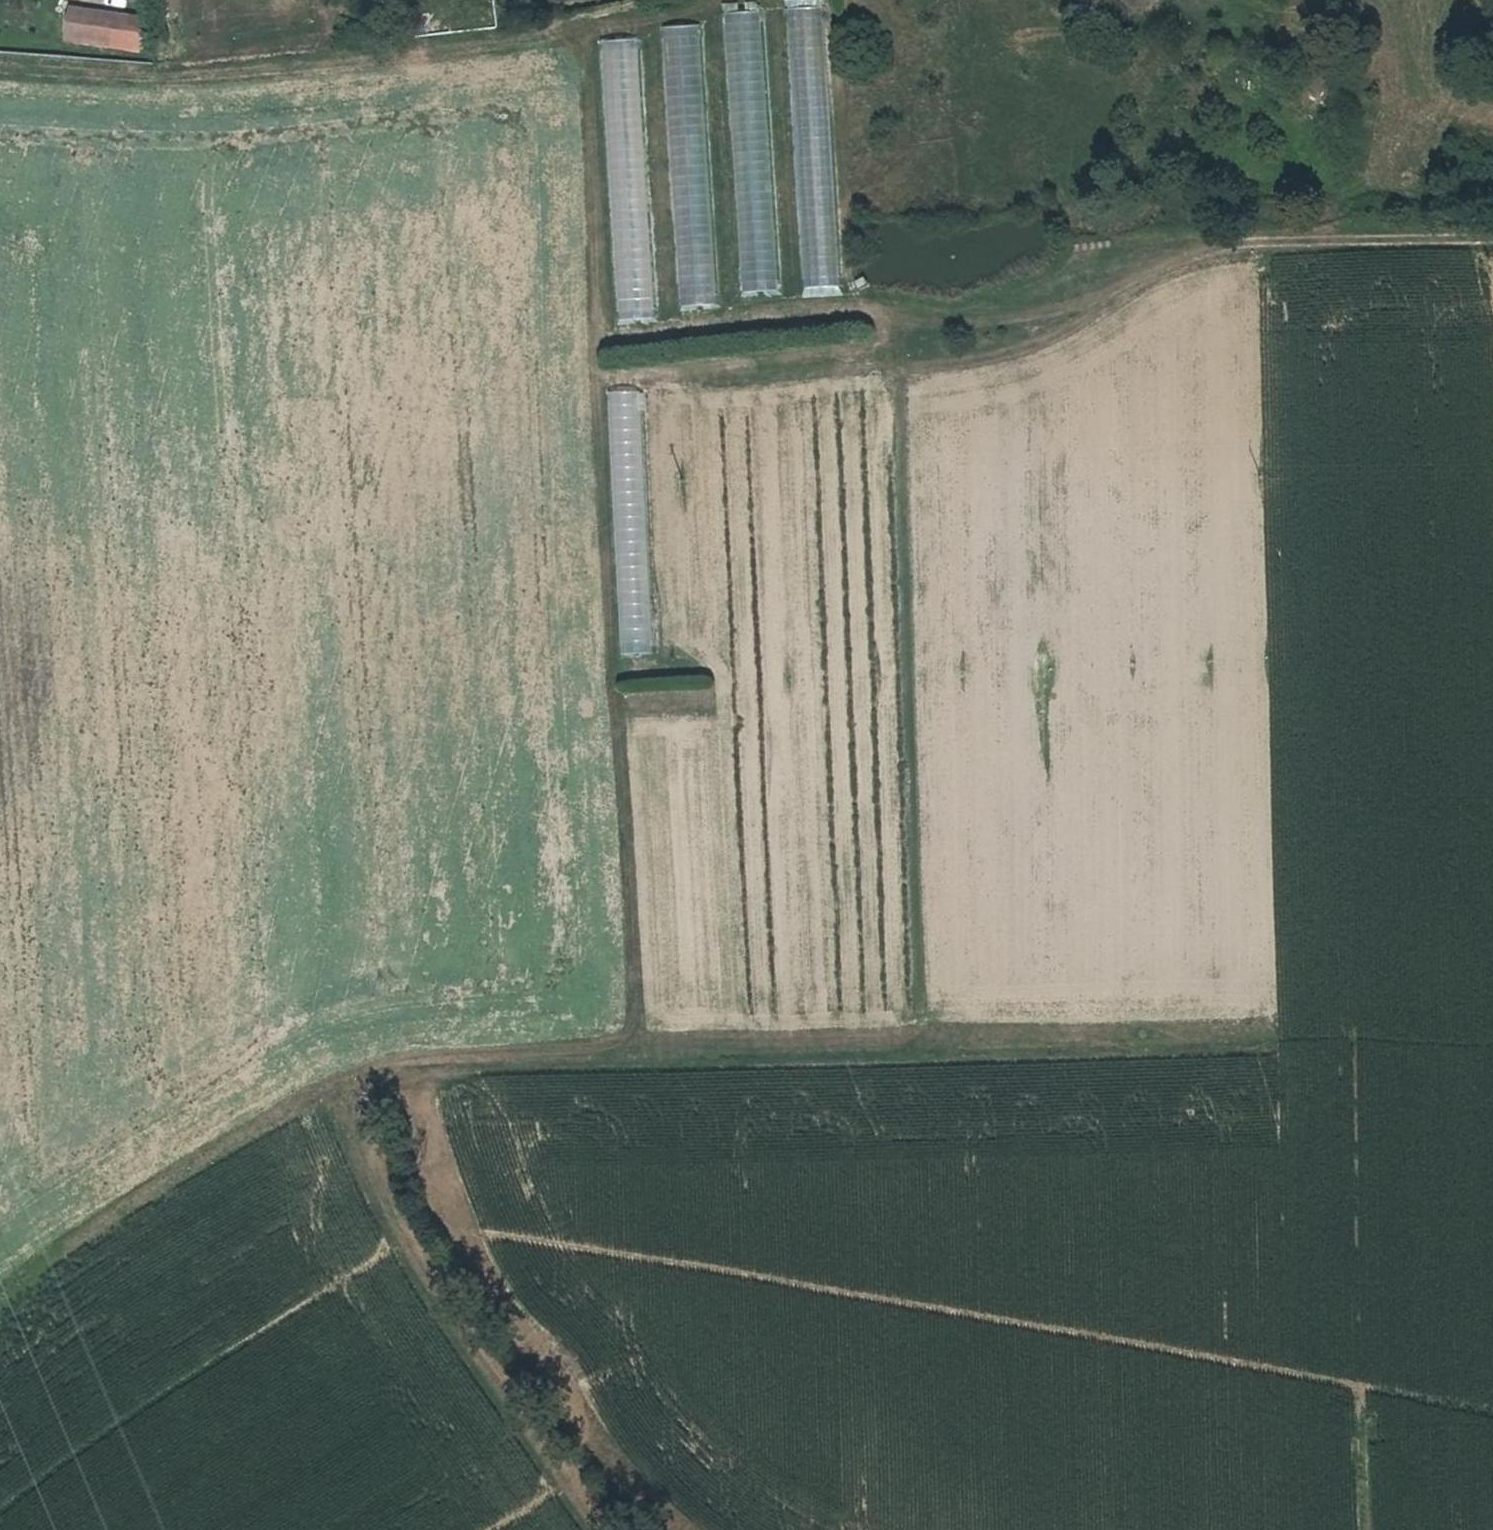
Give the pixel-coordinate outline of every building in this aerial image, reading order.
[(824,8),(785,9),(804,288),(841,285),(824,8)] [(761,9),(725,12),(740,293),(779,291),(761,9)] [(124,17),(69,16),(67,34),(123,37),(124,17)] [(702,25),(661,30),(676,308),(718,306),(702,25)] [(641,41),(596,42),(614,323),(657,319),(641,41)] [(642,392),(608,395),(616,656),(653,652),(642,392)]
